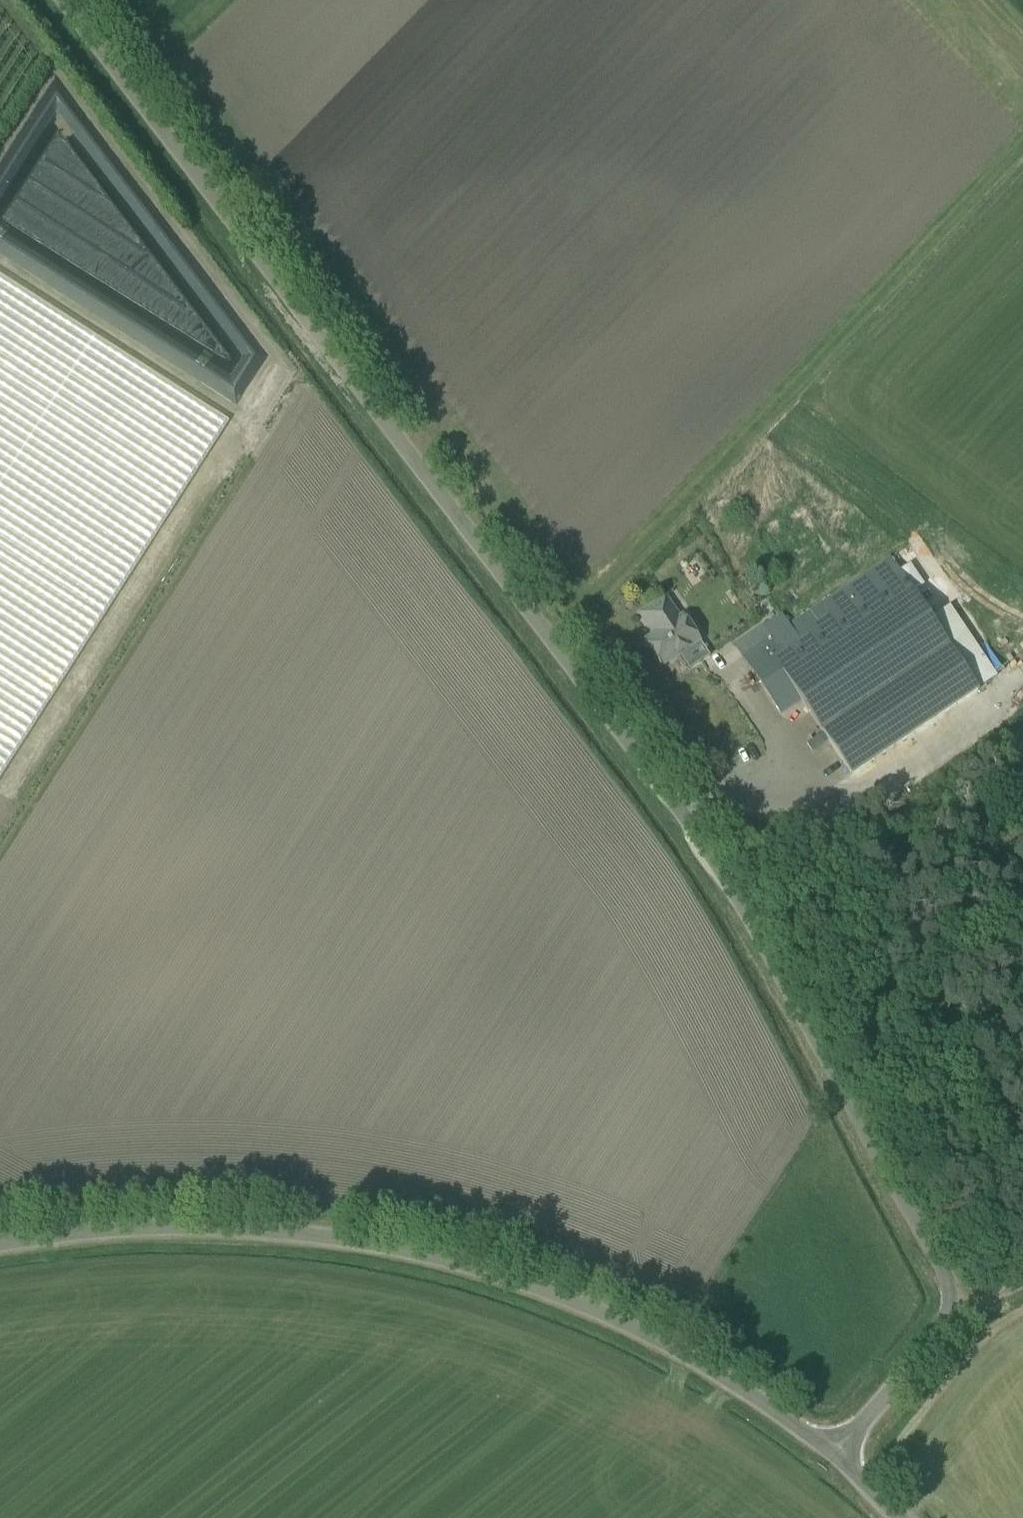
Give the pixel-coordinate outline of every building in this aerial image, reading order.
[(799,701),(850,775),(996,677),(949,606),(933,618),(913,592),(923,584),(909,564),(898,571),(888,557),(788,625),(780,614),(764,625),(763,624),(732,646),(740,658),(779,715),(799,701)] [(679,617),(665,596),(639,614),(653,635),(644,641),(661,667),(684,651),(688,658),(704,647),(682,614),(679,617)]
